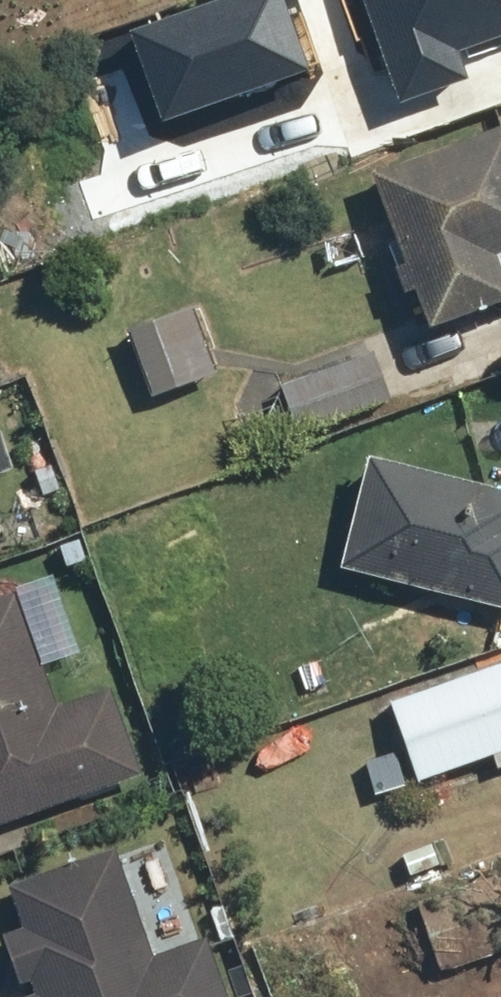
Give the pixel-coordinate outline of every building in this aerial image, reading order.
[(383,74),(397,68),(410,102),(483,74),(473,47),(500,36),(500,0),(310,0),(383,74)] [(382,168),(406,237),(392,242),(410,293),(425,287),(438,321),(500,299),(500,125),(382,168)] [(225,368),(201,302),(132,327),(157,393),(225,368)] [(381,345),(286,381),(304,428),(398,393),(381,345)] [(342,550),(500,593),(500,479),(372,443),(342,550)] [(0,595),(0,822),(152,769),(122,683),(65,703),(25,586),(0,595)] [(416,738),(372,754),(386,794),(430,779),(500,754),(500,663),(402,697),(416,738)] [(10,872),(27,920),(8,926),(31,992),(16,996),(243,996),(220,930),(160,951),(119,834),(10,872)]
